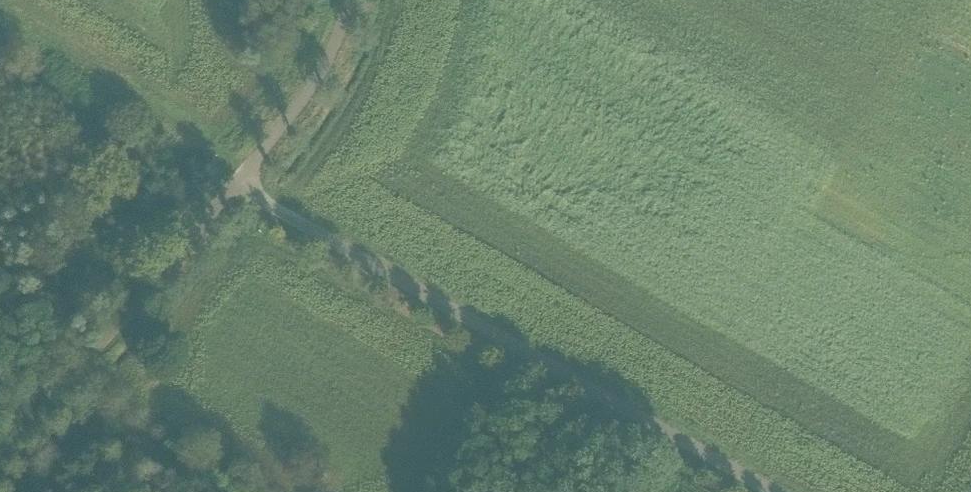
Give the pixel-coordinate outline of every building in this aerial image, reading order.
[(572,427),(583,432),(589,422),(578,416),(572,427)]
